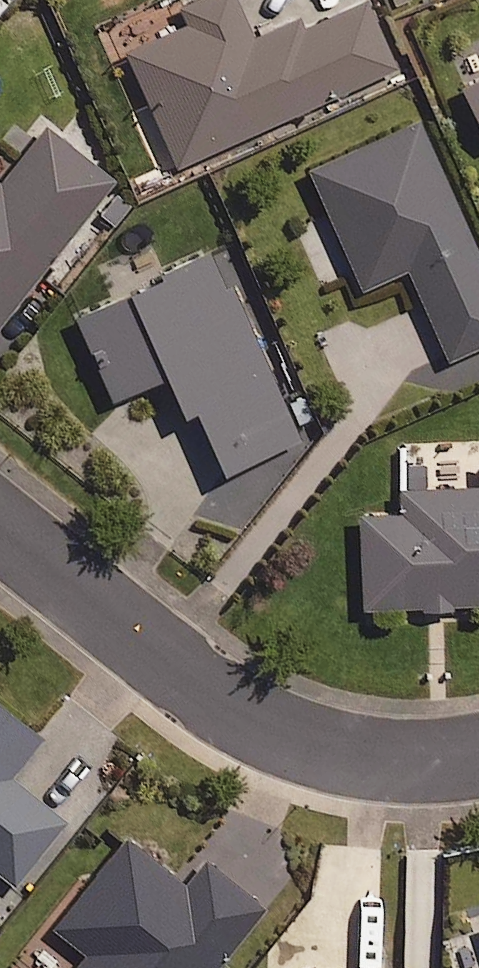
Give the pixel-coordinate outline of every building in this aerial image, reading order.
[(234,0),(195,0),(174,9),(182,29),(125,54),(175,169),(337,98),(340,105),(400,79),(366,2),(296,33),(291,23),(252,40),(234,0)] [(448,54),(478,125),(478,40),(448,54)] [(299,226),(323,283),(346,273),(355,294),(410,271),(449,362),(478,349),(478,262),(419,124),(311,171),(329,213),(299,226)] [(113,184),(45,130),(0,186),(0,327),(113,184)] [(226,476),(301,439),(296,429),(317,418),(305,394),(284,404),(212,256),(76,322),(115,402),(166,377),(186,418),(195,413),(226,476)] [(364,609),(419,607),(420,614),(453,613),(453,606),(478,605),(478,490),(404,492),(405,512),(361,514),(364,609)] [(14,890),(67,823),(11,779),(42,740),(0,706),(0,879),(14,890)] [(124,842),(54,931),(87,957),(79,967),(218,967),(264,910),(204,864),(184,889),(124,842)]
